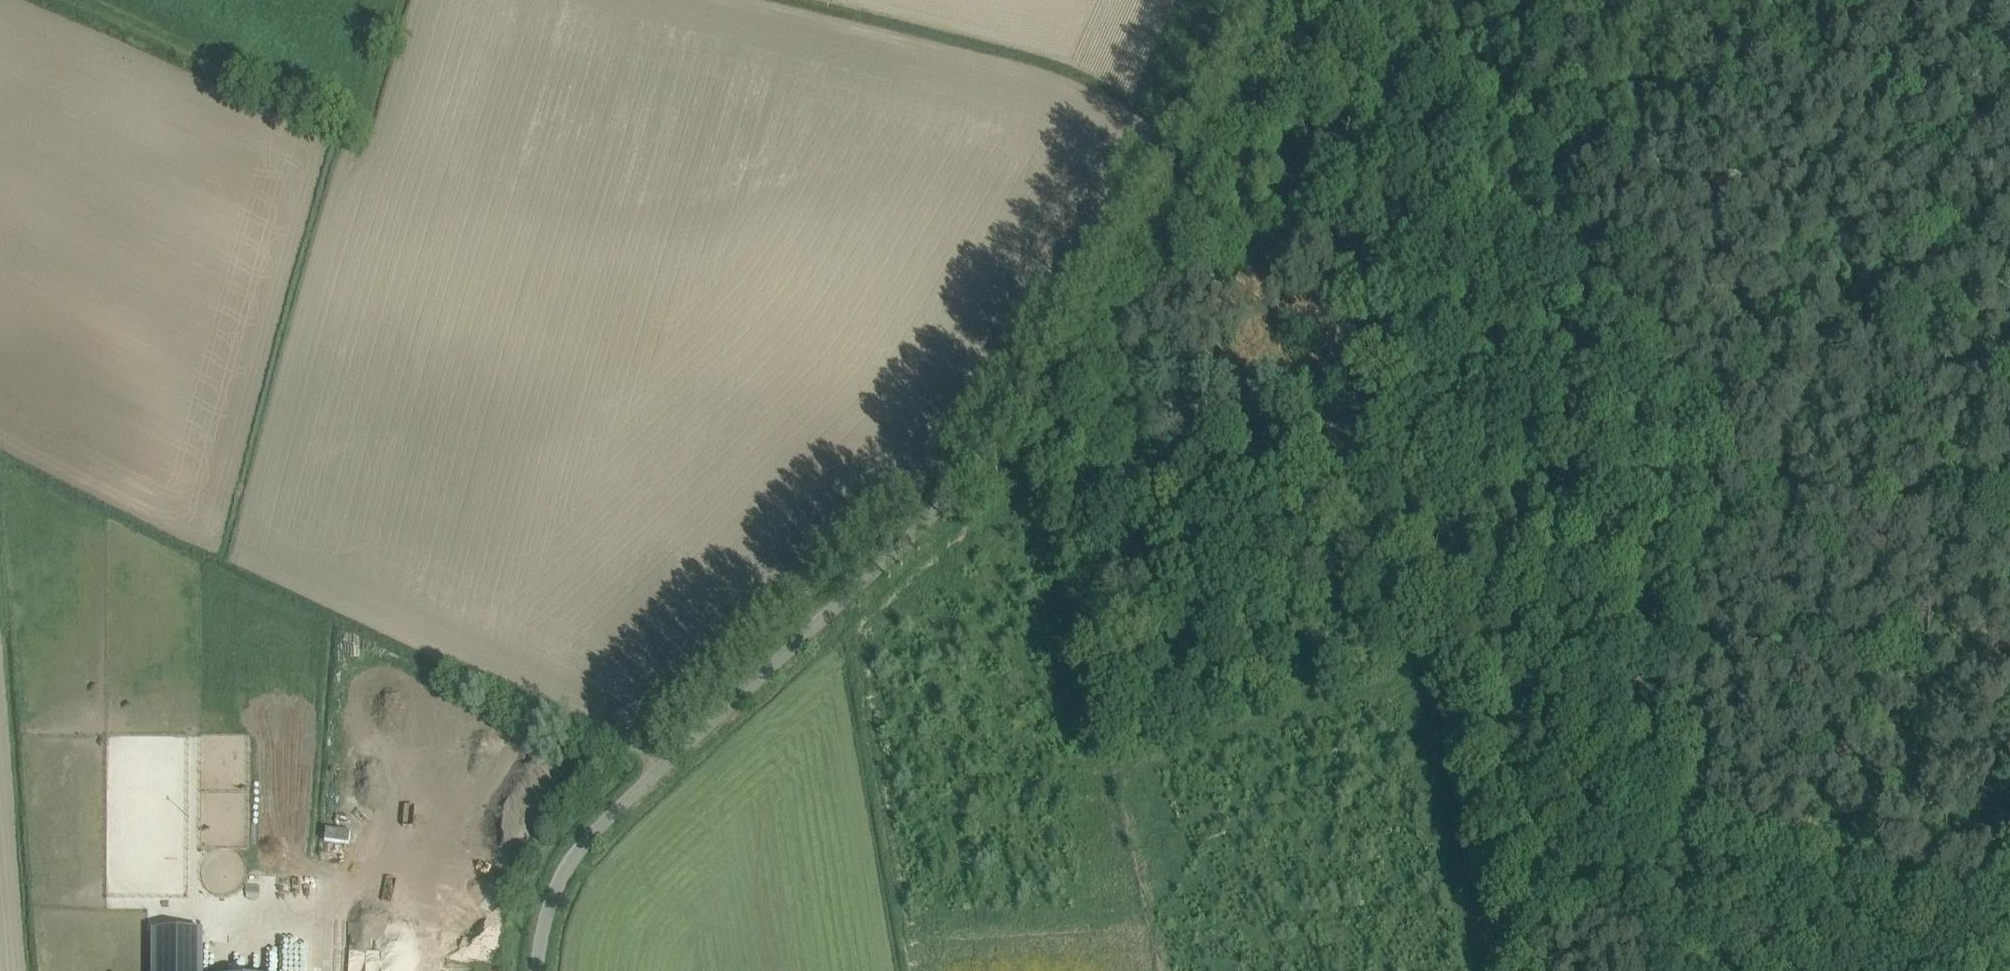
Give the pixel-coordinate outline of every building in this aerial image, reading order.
[(153,970),(202,970),(202,930),(153,929),(153,970)]
